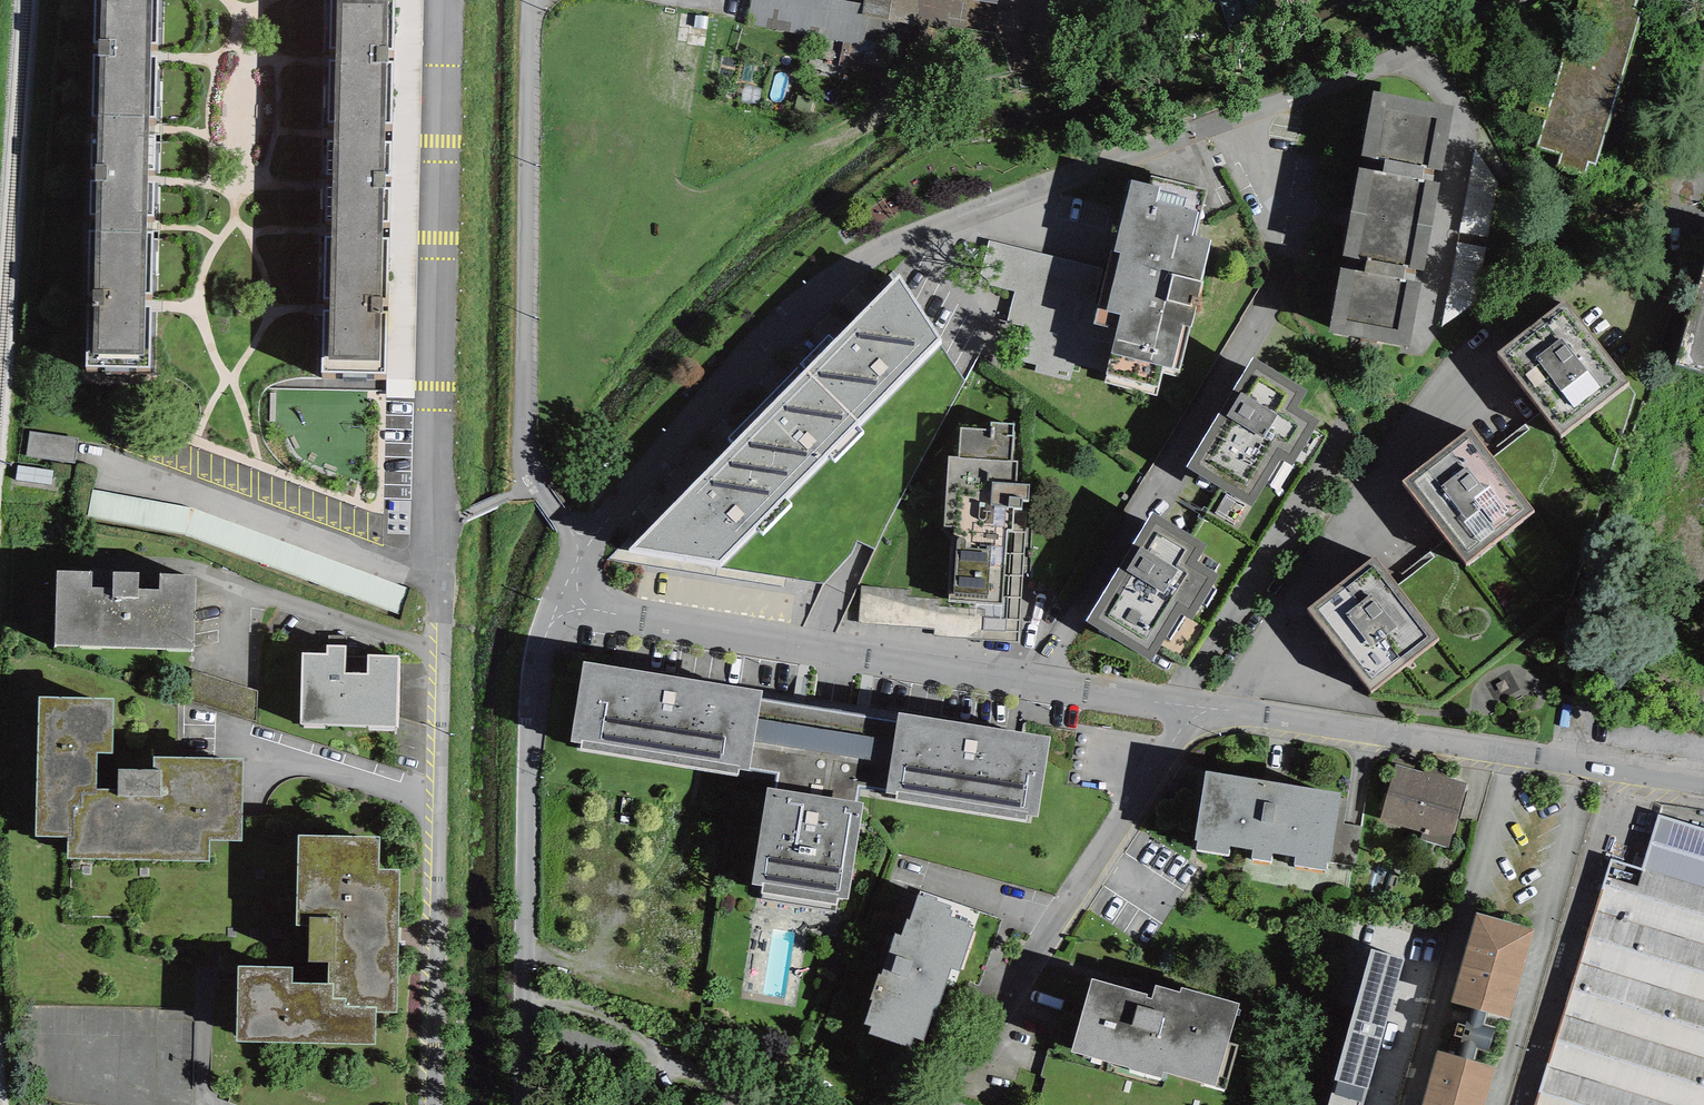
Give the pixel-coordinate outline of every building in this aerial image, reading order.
[(85,366),(150,368),(159,0),(94,0),(85,366)] [(321,371),(386,372),(395,0),(331,0),(321,371)] [(868,14),(861,13),(862,4),(843,0),(752,0),(747,26),(862,47),(868,14)] [(862,4),(861,13),(868,14),(962,32),(968,0),(863,0),(862,4)] [(1536,146),(1563,154),(1559,167),(1584,175),(1588,162),(1595,164),(1641,12),(1634,10),(1637,0),(1581,0),(1536,146)] [(1454,107),(1374,91),(1361,155),(1386,160),(1383,173),(1360,169),(1343,255),(1365,260),(1363,272),(1341,268),(1328,332),(1409,349),(1422,283),(1414,282),(1417,270),(1422,271),(1440,183),(1433,181),(1435,170),(1441,171),(1454,107)] [(1504,154),(1475,148),(1459,231),(1487,237),(1504,154)] [(1160,187),(1131,179),(1114,251),(1111,250),(1093,324),(1108,328),(1101,359),(1111,362),(1105,384),(1156,396),(1163,367),(1179,371),(1211,241),(1193,236),(1199,211),(1157,201),(1160,187)] [(1485,247),(1458,242),(1441,326),(1468,332),(1485,247)] [(900,272),(806,370),(858,421),(942,340),(900,272)] [(1682,372),(1703,378),(1703,297),(1682,372)] [(1629,382),(1565,299),(1496,352),(1560,434),(1629,382)] [(1306,390),(1252,357),(1233,390),(1239,394),(1225,418),(1218,414),(1186,466),(1253,506),(1281,460),(1292,466),(1319,421),(1296,407),(1306,390)] [(784,496),(858,421),(806,370),(732,446),(784,496)] [(990,429),(961,427),(959,458),(950,457),(946,526),(953,526),(948,602),(1001,605),(1002,596),(1021,597),(1027,511),(1022,511),(1023,501),(1028,501),(1030,484),(1016,483),(1018,462),(1013,462),(1016,424),(991,423),(990,429)] [(1535,511),(1471,428),(1402,480),(1466,563),(1535,511)] [(78,438),(30,431),(26,457),(74,463),(78,438)] [(719,562),(784,496),(732,446),(628,549),(719,562)] [(54,471),(18,465),(16,479),(52,484),(54,471)] [(193,508),(93,489),(88,516),(185,534),(398,614),(409,588),(193,508)] [(1206,545),(1152,512),(1132,544),(1139,548),(1125,572),(1118,568),(1086,620),(1153,661),(1181,614),(1191,621),(1219,576),(1196,561),(1206,545)] [(1439,639),(1376,556),(1306,608),(1370,692),(1439,639)] [(94,572),(56,571),(54,645),(194,649),(196,574),(161,573),(161,589),(140,588),(140,573),(113,572),(113,588),(94,587),(94,572)] [(401,655),(367,654),(367,657),(346,657),(346,645),(327,645),(327,653),(302,653),(300,723),(399,726),(401,655)] [(763,691),(584,661),(571,743),(581,744),(580,750),(738,776),(739,769),(749,771),(749,768),(779,772),(776,789),(768,788),(753,882),(762,883),(760,892),(837,905),(838,897),(849,899),(865,803),(855,802),(857,786),(887,791),(887,794),(897,795),(896,801),(1028,822),(1029,815),(1038,817),(1052,737),(899,712),(897,722),(762,700),(763,691)] [(209,840),(243,841),(244,759),(154,757),(154,770),(118,769),(118,790),(96,790),(97,751),(114,752),(115,698),(39,697),(36,835),(69,836),(69,859),(209,862),(209,840)] [(1468,784),(1396,764),(1380,821),(1423,832),(1421,839),(1449,848),(1468,784)] [(1230,846),(1253,850),(1252,858),(1271,861),(1273,853),(1295,857),(1294,865),(1326,870),(1327,862),(1330,862),(1341,798),(1341,792),(1206,771),(1195,841),(1198,841),(1196,849),(1228,854),(1230,846)] [(1362,826),(1344,824),(1348,799),(1341,798),(1330,862),(1355,866),(1362,826)] [(1659,815),(1642,869),(1612,859),(1535,1104),(1703,1104),(1703,829),(1659,815)] [(379,837),(298,834),(296,927),(309,926),(308,962),(328,963),(329,985),(292,983),(293,968),(238,966),(235,1042),(376,1044),(377,1013),(398,1014),(400,870),(380,869),(379,837)] [(937,898),(925,894),(924,896),(918,894),(909,919),(907,918),(901,936),(895,934),(889,952),(897,955),(891,972),(883,969),(882,975),(878,973),(869,999),(872,1000),(864,1023),(871,1026),(869,1033),(910,1048),(914,1038),(923,1041),(932,1016),(935,1016),(952,968),(959,971),(974,929),(969,927),(970,923),(950,916),(952,910),(949,909),(951,905),(936,900),(937,898)] [(1472,1061),(1476,1048),(1489,1051),(1496,1028),(1483,1024),(1486,1015),(1511,1021),(1535,930),(1474,914),(1450,1005),(1456,1006),(1443,1053),(1438,1052),(1424,1104),(1486,1104),(1496,1068),(1472,1061)] [(1369,1089),(1405,959),(1370,949),(1335,1079),(1339,1080),(1369,1089)] [(1147,994),(1092,978),(1071,1051),(1162,1079),(1164,1071),(1226,1089),(1238,1045),(1229,1042),(1240,1004),(1181,988),(1180,992),(1155,985),(1151,999),(1146,997),(1147,994)] [(1369,1089),(1339,1080),(1335,1095),(1331,1093),(1328,1104),(1364,1104),(1369,1089)]
